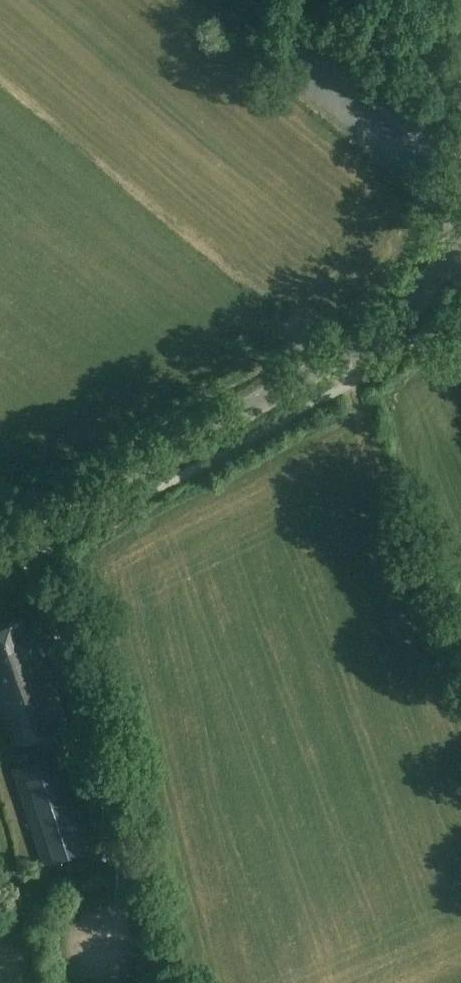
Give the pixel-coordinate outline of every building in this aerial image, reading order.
[(16,745),(69,726),(62,705),(63,705),(49,666),(41,669),(37,657),(44,654),(38,637),(31,640),(23,618),(0,626),(0,702),(16,745)] [(13,767),(44,864),(96,848),(78,791),(94,786),(82,748),(65,753),(65,751),(13,767)]
